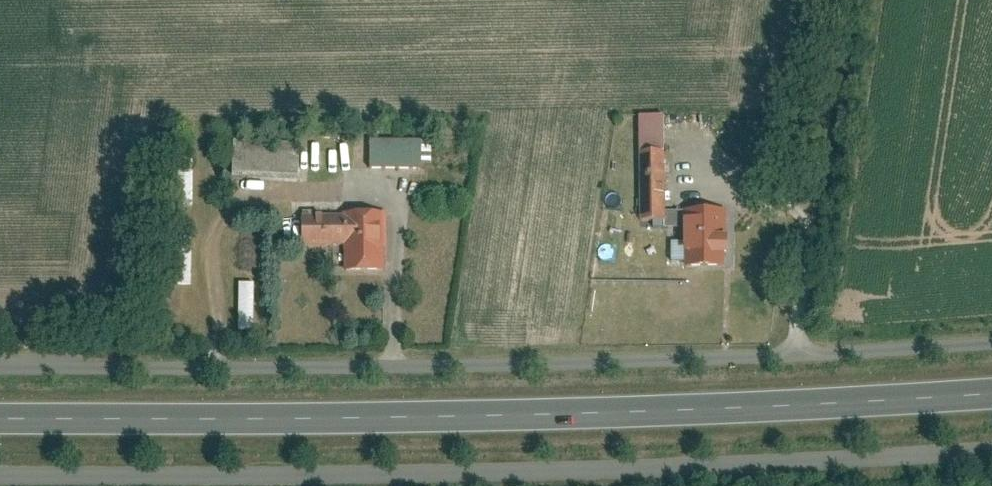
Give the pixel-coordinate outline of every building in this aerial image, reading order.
[(660,116),(634,117),(636,218),(662,217),(662,210),(660,116)] [(418,138),(367,137),(367,167),(418,168),(418,138)] [(301,142),(234,139),(232,176),(299,179),(301,142)] [(680,265),(721,264),(720,235),(725,235),(724,208),(679,209),(679,225),(680,265)] [(662,225),(679,225),(679,209),(662,210),(662,217),(662,225)] [(385,212),(299,214),(300,242),(345,242),(345,272),(383,271),(382,243),(385,243),(385,212)]
